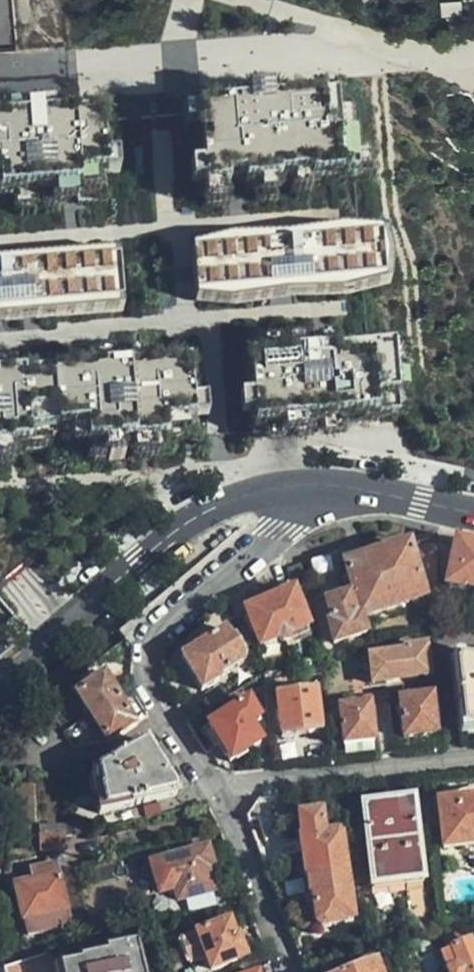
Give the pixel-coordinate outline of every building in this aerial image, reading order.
[(443,12),(447,12),(466,10),(465,0),(442,0),(443,12)] [(284,101),(285,114),(302,112),(302,100),(284,101)] [(223,118),(193,120),(199,200),(202,200),(222,199),(222,191),(239,190),(239,198),(254,196),(270,195),(274,195),(274,191),(288,190),(306,189),(306,193),(352,189),(350,168),(349,147),(335,148),(332,110),(302,112),(285,114),(267,115),(266,104),(239,106),(240,117),(223,118)] [(223,118),(240,117),(239,106),(239,105),(222,106),(223,118)] [(52,118),(35,119),(35,124),(36,132),(53,130),(52,118)] [(20,120),(2,122),(3,134),(21,133),(20,125),(20,120)] [(182,142),(195,141),(194,122),(180,123),(182,142)] [(97,127),(53,130),(36,132),(35,124),(20,125),(21,133),(3,134),(0,134),(0,206),(12,205),(56,202),(73,201),(74,210),(103,208),(97,127)] [(289,203),(307,202),(306,193),(306,189),(288,190),(289,203)] [(255,209),(271,208),(270,195),(254,196),(255,209)] [(223,212),(222,199),(202,200),(203,214),(223,212)] [(57,214),(56,202),(12,205),(13,217),(57,214)] [(388,270),(382,246),(342,239),(278,251),(214,251),(187,258),(190,308),(230,309),(286,300),(342,300),(385,296),(388,270)] [(0,267),(0,325),(116,317),(112,260),(0,267)] [(242,334),(250,434),(394,421),(388,353),(317,359),(315,328),(242,334)] [(124,360),(125,373),(143,371),(142,358),(124,360)] [(93,363),(94,375),(110,374),(109,361),(93,363)] [(6,454),(86,447),(87,451),(160,445),(164,445),(164,441),(192,438),(186,367),(143,371),(125,373),(110,374),(94,375),(5,383),(0,384),(0,455),(6,454)] [(161,457),(160,445),(87,451),(88,464),(161,457)] [(434,572),(435,539),(385,553),(343,564),(356,612),(357,615),(419,595),(414,577),(434,572)] [(435,539),(434,572),(446,574),(445,584),(462,587),(462,592),(473,595),(473,547),(435,539)] [(304,574),(302,562),(286,567),(290,579),(304,574)] [(230,610),(245,636),(251,631),(257,646),(276,639),(279,643),(284,644),(289,641),(288,635),(306,627),(288,582),(262,592),(238,601),(230,610)] [(357,615),(356,612),(352,613),(347,595),(339,597),(336,589),(329,591),(322,593),(324,601),(323,602),(329,620),(326,622),(331,641),(361,631),(357,615)] [(0,606),(0,627),(11,617),(0,606)] [(432,620),(431,631),(434,655),(450,656),(458,730),(473,728),(473,627),(432,620)] [(216,678),(240,663),(241,656),(233,642),(230,643),(222,631),(180,659),(190,676),(199,691),(217,681),(216,678)] [(426,675),(422,646),(400,649),(400,652),(367,657),(370,682),(397,679),(426,675)] [(90,719),(116,702),(110,692),(100,679),(74,698),(90,719)] [(273,698),(264,699),(266,717),(276,717),(279,735),(299,733),(317,732),(313,688),(273,693),(273,698)] [(433,733),(429,697),(398,700),(401,737),(416,735),(433,733)] [(247,723),(255,717),(247,700),(207,725),(218,743),(228,759),(257,740),(247,723)] [(116,702),(90,719),(106,745),(133,725),(116,702)] [(372,740),(368,702),(337,706),(340,743),(357,741),(372,740)] [(177,796),(178,791),(159,762),(146,741),(122,759),(94,776),(102,794),(101,795),(110,816),(177,796)] [(464,800),(434,803),(439,845),(473,842),(473,799),(464,800)] [(415,863),(408,803),(384,806),(360,809),(368,882),(382,881),(383,887),(403,884),(403,880),(417,878),(415,863)] [(303,878),(346,871),(341,841),(337,836),(323,839),(319,815),(297,819),(300,840),(298,842),(301,859),(303,878)] [(60,840),(68,839),(65,823),(33,830),(37,855),(61,851),(60,840)] [(211,846),(135,858),(142,908),(219,896),(211,846)] [(81,921),(70,867),(47,873),(48,880),(29,885),(39,936),(66,929),(66,927),(81,921)] [(346,871),(303,878),(307,895),(311,894),(313,909),(315,922),(322,928),(342,925),(341,922),(353,919),(346,871)] [(298,883),(271,888),(277,903),(299,899),(298,883)] [(231,925),(224,927),(219,927),(205,932),(206,935),(180,944),(190,967),(206,961),(210,971),(217,971),(245,961),(231,925)] [(466,943),(440,953),(448,971),(473,971),(473,961),(466,943)] [(150,968),(143,969),(138,946),(107,951),(108,956),(80,961),(81,965),(61,969),(62,971),(151,971),(150,968)] [(49,955),(36,958),(40,971),(53,971),(49,955)] [(375,963),(351,971),(379,971),(375,963)]
